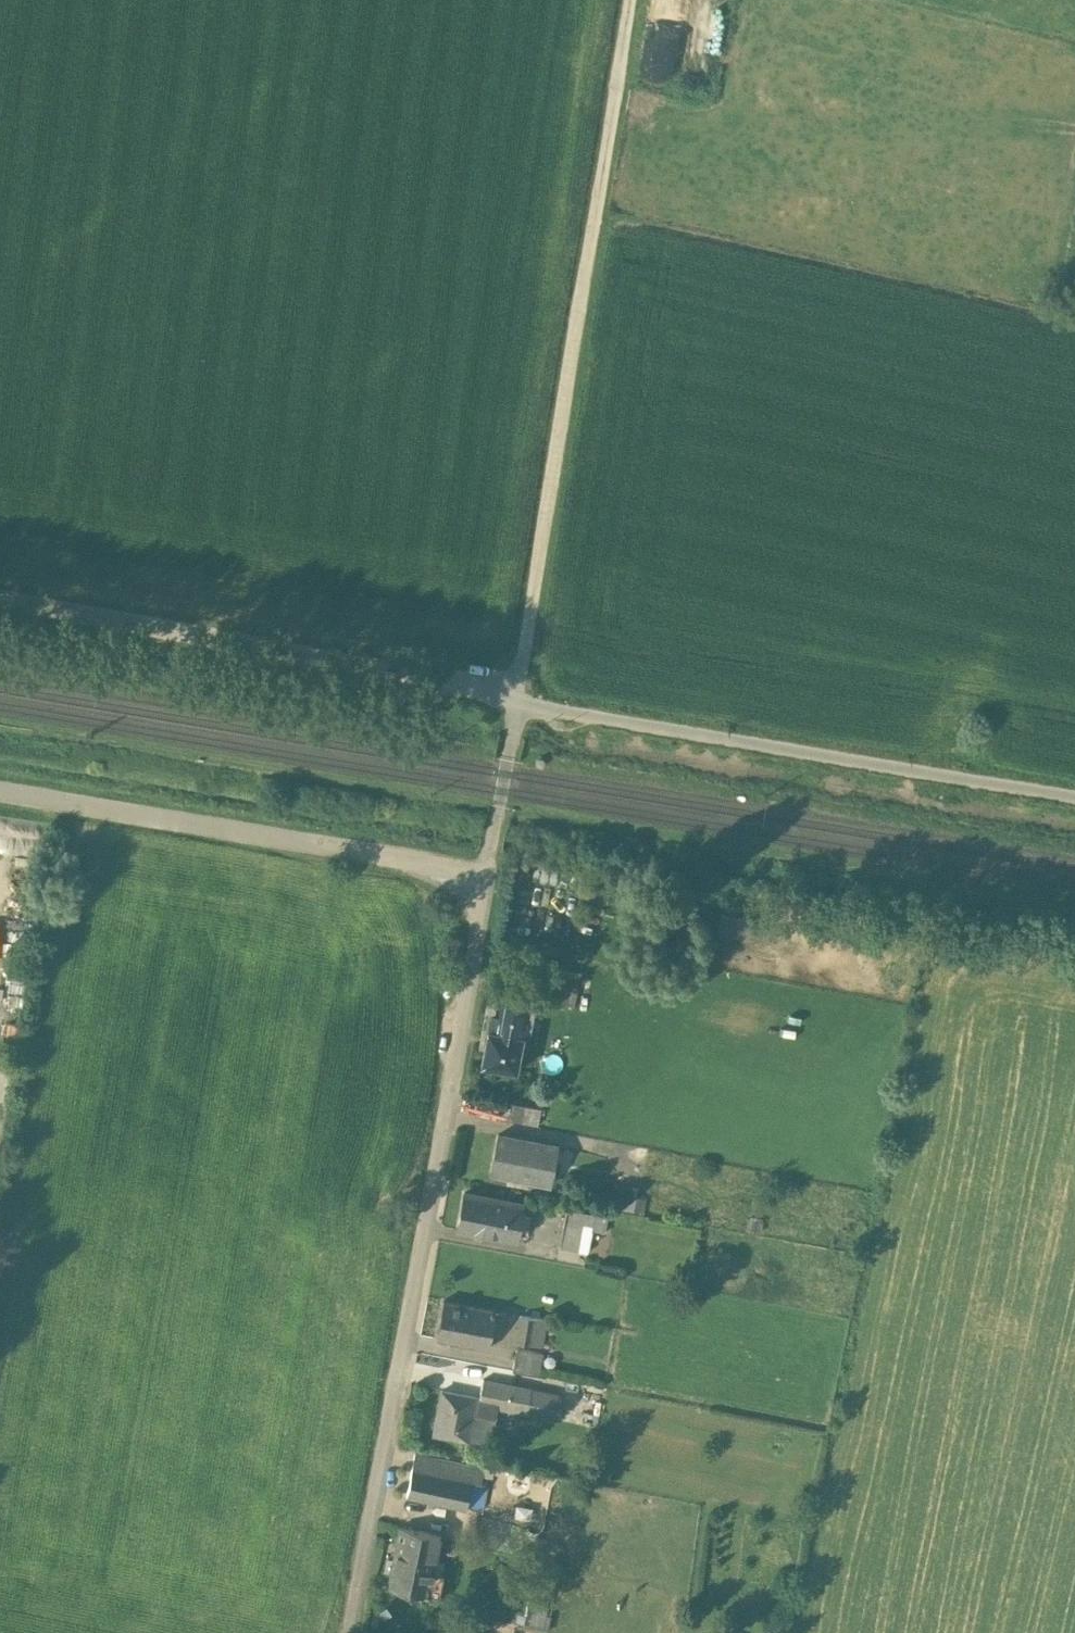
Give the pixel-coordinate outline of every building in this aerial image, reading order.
[(691,0),(681,0),(677,21),(663,18),(656,57),(680,61),(691,0)] [(569,970),(542,965),(536,1000),(562,1005),(564,995),(569,970)] [(530,1003),(500,997),(497,1015),(492,1014),(483,1064),(517,1071),(530,1003)] [(539,1119),(540,1103),(511,1102),(510,1118),(539,1119)] [(518,1137),(499,1133),(492,1170),(511,1174),(512,1169),(528,1172),(527,1177),(550,1181),(557,1143),(554,1143),(553,1146),(517,1140),(518,1137)] [(638,1188),(614,1184),(610,1205),(634,1209),(638,1188)] [(526,1204),(464,1193),(457,1231),(519,1242),(526,1204)] [(608,1216),(566,1210),(560,1247),(588,1251),(591,1230),(605,1232),(608,1216)] [(496,1309),(456,1302),(456,1301),(444,1299),(437,1336),(489,1347),(496,1309)] [(520,1315),(516,1343),(542,1347),(546,1319),(520,1315)] [(543,1352),(522,1349),(519,1371),(540,1375),(543,1352)] [(531,1386),(481,1377),(478,1396),(476,1404),(485,1406),(526,1413),(531,1386)] [(478,1396),(442,1389),(441,1398),(434,1435),(470,1441),(476,1404),(478,1396)] [(476,1404),(470,1441),(479,1443),(485,1406),(476,1404)] [(480,1462),(417,1450),(413,1467),(478,1480),(482,1462),(480,1462)] [(478,1480),(413,1467),(408,1495),(411,1496),(473,1508),(478,1480)] [(440,1534),(401,1527),(390,1589),(411,1592),(429,1596),(440,1534)] [(513,1624),(545,1626),(546,1600),(514,1599),(513,1624)]
